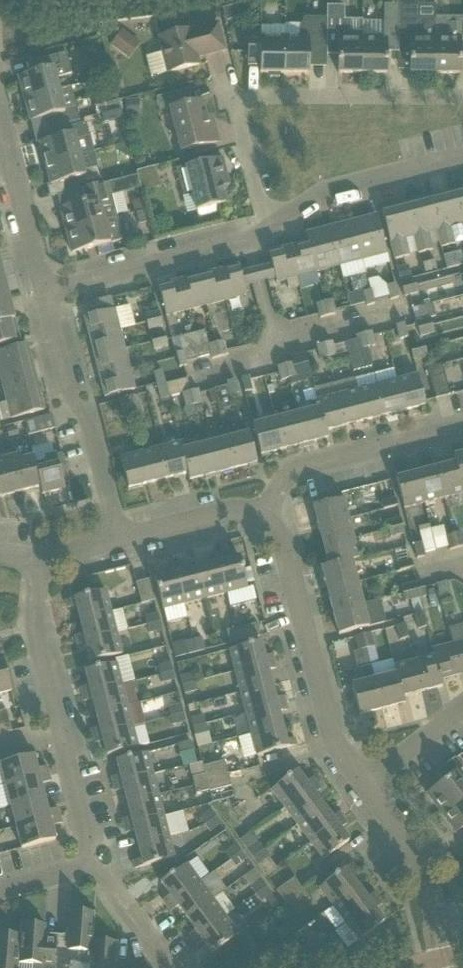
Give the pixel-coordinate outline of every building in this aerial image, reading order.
[(362,39),(362,74),(386,74),(386,54),(386,48),(398,48),(398,20),(398,6),(384,5),(384,22),(383,40),(362,39)] [(228,8),(222,10),(225,21),(239,18),(235,6),(228,8)] [(362,39),(362,37),(362,31),(344,31),(344,6),(326,6),(326,18),(326,46),(338,46),(338,74),(362,74),(362,39)] [(284,73),(309,73),(309,59),(326,60),(326,46),(326,18),(305,18),(299,30),(300,38),(285,38),(284,38),(284,73)] [(410,74),(434,74),(434,38),(434,20),(398,20),(398,48),(410,48),(410,74)] [(434,38),(434,74),(460,74),(460,48),(460,21),(435,20),(434,20),(434,38)] [(190,30),(159,38),(163,53),(168,73),(199,65),(196,54),(202,52),(203,55),(224,50),(218,24),(190,31),(190,30)] [(270,78),(279,78),(281,73),(284,73),(284,38),(285,38),(285,27),(261,27),(261,33),(248,33),(248,39),(248,59),(260,59),(260,73),(269,73),(270,78)] [(122,30),(110,45),(122,55),(134,39),(122,30)] [(18,77),(24,99),(59,90),(56,78),(72,74),(66,53),(31,62),(33,73),(18,77)] [(100,66),(96,71),(98,79),(111,76),(108,64),(100,66)] [(96,106),(99,115),(101,114),(120,109),(112,77),(105,79),(108,91),(101,93),(103,101),(110,100),(111,102),(96,106)] [(50,116),(52,127),(80,120),(76,107),(71,87),(59,90),(24,99),(30,122),(50,116)] [(139,100),(125,100),(126,116),(139,115),(139,100)] [(175,129),(181,152),(218,142),(214,123),(208,124),(202,101),(170,109),(175,129)] [(120,109),(101,114),(103,123),(123,118),(120,109)] [(39,143),(45,164),(80,155),(93,152),(90,137),(86,123),(81,124),(80,120),(52,127),(48,128),(51,140),(39,143)] [(62,183),(65,194),(80,191),(88,188),(87,184),(101,180),(97,166),(83,170),(80,155),(45,164),(51,186),(62,183)] [(182,198),(187,214),(196,212),(227,204),(223,188),(230,186),(222,158),(203,163),(185,167),(176,170),(184,198),(182,198)] [(109,183),(111,194),(112,196),(114,195),(135,189),(136,189),(140,188),(137,176),(129,178),(109,183)] [(60,209),(66,231),(117,218),(108,183),(88,188),(80,191),(83,203),(60,209)] [(462,236),(462,189),(452,192),(460,225),(462,236)] [(429,198),(441,248),(456,244),(451,227),(460,225),(452,192),(429,198)] [(414,237),(418,254),(432,250),(427,233),(437,231),(429,198),(406,204),(414,237)] [(144,199),(132,202),(136,213),(147,210),(144,199)] [(390,243),(395,260),(409,256),(404,239),(414,237),(406,204),(382,210),(390,243)] [(136,213),(139,225),(150,222),(147,210),(136,213)] [(377,215),(354,221),(364,260),(367,270),(389,264),(377,215)] [(66,231),(72,254),(123,240),(117,218),(66,231)] [(332,227),(342,265),(364,260),(354,221),(332,227)] [(311,232),(321,271),(342,265),(332,227),(311,232)] [(291,246),(299,277),(321,271),(311,232),(306,233),(308,242),(291,246)] [(275,278),(276,282),(299,277),(291,246),(269,252),(272,265),(264,267),(267,280),(275,278)] [(443,257),(446,268),(446,270),(462,265),(462,263),(460,252),(443,257)] [(434,260),(423,264),(425,273),(437,270),(434,260)] [(218,271),(226,301),(246,295),(244,286),(252,284),(249,271),(240,273),(239,265),(218,271)] [(408,265),(397,268),(400,281),(412,278),(408,265)] [(198,276),(206,306),(226,301),(218,271),(198,276)] [(179,281),(186,311),(206,306),(198,276),(179,281)] [(9,297),(4,277),(0,278),(0,300),(9,297)] [(158,286),(166,316),(186,311),(179,281),(158,286)] [(395,285),(387,286),(391,300),(398,298),(395,285)] [(402,290),(404,298),(418,294),(417,286),(402,290)] [(370,291),(363,292),(366,303),(367,307),(374,305),(370,291)] [(14,318),(9,297),(0,300),(0,322),(14,318)] [(317,304),(320,318),(335,315),(332,301),(317,304)] [(129,306),(84,317),(89,337),(119,330),(134,326),(129,306)] [(145,315),(147,323),(161,319),(159,312),(145,315)] [(20,340),(14,318),(0,322),(0,345),(20,340)] [(417,322),(419,331),(433,327),(431,318),(417,322)] [(147,323),(149,331),(163,327),(161,319),(147,323)] [(396,326),(400,340),(407,338),(404,324),(396,326)] [(419,331),(421,337),(434,334),(433,327),(419,331)] [(89,337),(94,357),(124,349),(119,330),(89,337)] [(211,355),(212,359),(219,357),(216,343),(208,345),(205,331),(193,334),(199,359),(211,355)] [(371,332),(364,334),(368,348),(375,346),(371,332)] [(176,354),(179,368),(187,366),(186,362),(199,359),(193,334),(180,338),(183,352),(176,354)] [(345,343),(349,362),(352,372),(372,367),(368,348),(364,334),(356,336),(357,340),(345,343)] [(152,343),(154,351),(168,347),(166,339),(152,343)] [(216,343),(219,357),(227,356),(223,342),(216,343)] [(332,342),(317,346),(318,350),(320,360),(328,358),(335,356),(333,346),(332,342)] [(0,351),(0,370),(32,361),(27,345),(0,351)] [(94,357),(99,377),(129,369),(124,349),(94,357)] [(412,353),(413,360),(428,357),(426,350),(412,353)] [(3,386),(36,378),(32,361),(0,370),(0,375),(3,386)] [(296,377),(293,363),(285,365),(289,379),(296,377)] [(285,365),(277,367),(281,381),(289,379),(285,365)] [(442,365),(428,369),(431,380),(445,377),(442,365)] [(99,377),(105,397),(135,390),(129,369),(99,377)] [(154,373),(161,401),(168,399),(168,397),(172,397),(168,384),(165,384),(161,372),(154,373)] [(396,381),(403,411),(425,406),(417,376),(396,381)] [(248,377),(241,379),(244,393),(252,391),(251,386),(249,377),(248,377)] [(3,386),(7,402),(40,394),(36,378),(3,386)] [(187,379),(168,384),(172,397),(183,394),(186,408),(194,406),(190,392),(187,379)] [(331,385),(342,427),(362,422),(351,379),(331,385)] [(351,379),(362,422),(383,416),(375,386),(357,391),(354,379),(351,379)] [(214,390),(219,410),(234,407),(233,400),(240,398),(235,380),(227,382),(228,386),(214,390)] [(375,386),(383,416),(403,411),(396,381),(375,386)] [(315,409),(323,439),(328,438),(326,431),(342,427),(331,385),(315,389),(319,401),(317,401),(319,408),(315,409)] [(193,391),(190,392),(194,406),(195,406),(196,405),(200,404),(201,404),(199,394),(198,390),(193,391)] [(7,402),(11,419),(44,411),(40,394),(7,402)] [(120,400),(123,414),(137,412),(134,397),(120,400)] [(295,414),(303,448),(313,445),(313,442),(323,439),(315,409),(295,414)] [(274,420),(282,450),(298,446),(298,449),(303,448),(295,414),(274,420)] [(51,415),(26,421),(29,435),(55,429),(51,415)] [(253,425),(261,458),(269,456),(269,453),(282,450),(274,420),(253,425)] [(16,426),(6,429),(9,438),(18,435),(16,426)] [(227,439),(235,469),(248,465),(249,468),(257,466),(249,433),(227,439)] [(206,444),(215,477),(220,476),(219,473),(235,469),(227,439),(206,444)] [(187,473),(189,481),(193,480),(185,449),(182,450),(180,443),(162,448),(170,478),(187,473)] [(204,477),(205,480),(215,477),(206,444),(185,449),(193,480),(204,477)] [(142,453),(149,483),(170,478),(162,448),(142,453)] [(120,459),(128,489),(149,483),(142,453),(120,459)] [(10,457),(19,492),(40,487),(35,466),(33,457),(22,460),(21,455),(10,457)] [(40,487),(42,495),(64,490),(55,455),(44,458),(45,463),(35,466),(40,487)] [(446,498),(462,493),(462,488),(462,486),(462,477),(457,455),(453,456),(455,463),(438,468),(446,498)] [(19,492),(10,457),(0,460),(1,465),(0,465),(0,497),(19,492)] [(418,473),(425,503),(446,498),(438,468),(418,473)] [(396,478),(404,509),(425,503),(418,473),(396,478)] [(343,499),(313,506),(318,527),(348,519),(343,499)] [(382,502),(384,510),(397,506),(395,499),(382,502)] [(348,519),(318,527),(323,547),(354,539),(348,519)] [(386,522),(390,537),(404,533),(400,519),(386,522)] [(413,545),(417,559),(424,557),(423,552),(435,549),(429,524),(418,528),(421,543),(413,545)] [(453,534),(456,549),(462,547),(462,541),(461,532),(453,534)] [(446,536),(449,550),(456,549),(453,534),(446,536)] [(354,539),(323,547),(328,566),(329,567),(351,561),(359,559),(354,539)] [(223,552),(216,554),(225,594),(228,605),(250,600),(247,588),(239,557),(225,561),(223,552)] [(197,568),(205,599),(225,594),(216,554),(209,556),(211,564),(197,568)] [(411,560),(397,564),(399,572),(413,568),(411,560)] [(328,566),(321,568),(327,591),(357,583),(351,561),(329,567),(328,566)] [(174,565),(184,604),(205,599),(197,568),(183,571),(181,563),(174,565)] [(154,579),(162,609),(184,604),(174,565),(167,566),(169,575),(154,579)] [(135,582),(141,604),(154,600),(148,579),(135,582)] [(401,587),(403,595),(424,590),(422,581),(401,587)] [(357,583),(327,591),(333,613),(373,603),(373,602),(363,604),(357,583)] [(76,606),(80,620),(111,612),(105,590),(66,601),(68,608),(76,606)] [(403,595),(405,602),(426,596),(424,590),(403,595)] [(333,613),(338,635),(369,627),(368,627),(379,624),(373,603),(333,613)] [(75,636),(77,643),(116,633),(111,612),(80,620),(83,634),(75,636)] [(144,616),(146,625),(159,622),(156,613),(144,616)] [(422,613),(415,616),(417,625),(418,630),(425,628),(424,623),(422,613)] [(146,625),(149,633),(161,630),(159,622),(146,625)] [(226,631),(230,643),(259,636),(255,623),(226,631)] [(396,626),(400,640),(407,638),(403,624),(396,626)] [(370,632),(361,634),(365,649),(374,647),(370,632)] [(87,648),(91,662),(122,655),(116,633),(77,643),(78,650),(87,648)] [(361,634),(354,636),(355,637),(359,651),(365,649),(361,634)] [(193,640),(196,652),(204,650),(201,637),(193,640)] [(184,642),(188,655),(196,652),(193,640),(184,642)] [(459,675),(462,674),(462,641),(451,645),(459,675)] [(229,650),(235,672),(274,662),(272,655),(264,657),(260,642),(229,650)] [(432,657),(440,687),(442,687),(440,679),(459,675),(451,645),(431,649),(433,656),(432,657)] [(412,662),(419,692),(440,687),(432,657),(412,662)] [(11,691),(2,658),(0,658),(0,694),(11,691)] [(157,666),(159,675),(172,672),(170,662),(157,666)] [(235,672),(240,693),(271,685),(268,671),(276,669),(274,662),(235,672)] [(412,662),(394,667),(395,674),(401,697),(403,697),(419,692),(412,662)] [(80,688),(82,695),(121,685),(116,663),(85,671),(88,686),(80,688)] [(363,682),(351,685),(359,715),(380,710),(373,680),(369,667),(369,665),(363,667),(359,668),(363,682)] [(159,675),(162,683),(174,679),(172,672),(159,675)] [(191,673),(180,676),(182,685),(193,682),(191,673)] [(395,674),(373,680),(380,710),(401,705),(405,704),(403,697),(401,697),(395,674)] [(182,685),(184,694),(195,691),(193,682),(182,685)] [(92,700),(96,714),(126,705),(121,685),(82,695),(84,702),(92,700)] [(240,693),(246,714),(285,703),(283,697),(275,699),(271,685),(240,693)] [(91,730),(93,737),(132,726),(144,723),(139,702),(137,703),(96,714),(99,727),(91,730)] [(246,714),(251,734),(282,726),(278,713),(287,711),(285,703),(246,714)] [(168,708),(170,716),(183,713),(181,705),(168,708)] [(12,732),(7,710),(0,712),(0,735),(12,732)] [(170,716),(172,724),(185,721),(183,713),(170,716)] [(190,719),(193,727),(205,724),(202,715),(190,719)] [(193,727),(195,734),(207,731),(205,724),(193,727)] [(103,741),(106,756),(137,748),(132,726),(93,737),(94,743),(103,741)] [(251,734),(257,756),(296,746),(294,738),(286,741),(282,726),(251,734)] [(189,741),(178,744),(180,754),(188,752),(192,751),(193,751),(191,741),(189,741)] [(222,742),(198,748),(201,758),(212,755),(215,752),(224,750),(222,742)] [(111,777),(113,784),(152,774),(147,752),(116,761),(119,775),(111,777)] [(5,785),(49,774),(47,767),(37,769),(33,755),(0,764),(0,766),(5,785)] [(441,813),(462,797),(462,782),(461,780),(462,778),(462,775),(460,770),(462,768),(455,758),(436,772),(443,782),(427,794),(441,813)] [(192,777),(194,786),(228,777),(224,761),(203,766),(205,774),(192,777)] [(271,790),(284,808),(316,784),(312,778),(305,783),(296,771),(271,790)] [(5,785),(10,806),(44,797),(41,784),(50,781),(49,774),(5,785)] [(123,789),(127,803),(158,795),(152,774),(113,784),(115,791),(123,789)] [(209,790),(212,803),(233,797),(230,786),(228,777),(194,786),(196,794),(209,790)] [(284,808),(297,825),(322,806),(314,794),(321,789),(316,784),(284,808)] [(122,819),(124,826),(163,816),(158,795),(127,803),(130,817),(122,819)] [(10,806),(16,827),(59,816),(57,808),(48,811),(44,797),(10,806)] [(441,813),(455,833),(462,827),(462,797),(441,813)] [(297,825),(310,842),(342,818),(338,812),(331,818),(322,806),(297,825)] [(199,817),(204,824),(215,817),(210,810),(199,817)] [(16,827),(21,848),(55,840),(51,826),(61,823),(59,816),(16,827)] [(134,831),(137,845),(169,837),(163,816),(124,826),(125,833),(134,831)] [(204,824),(209,832),(219,824),(215,817),(204,824)] [(310,842),(323,860),(348,841),(340,829),(347,824),(342,818),(310,842)] [(133,861),(135,869),(174,858),(169,837),(137,845),(141,859),(133,861)] [(247,851),(252,858),(263,850),(258,843),(247,851)] [(224,853),(230,860),(240,852),(235,845),(224,853)] [(263,850),(252,858),(257,865),(268,857),(263,850)] [(230,860),(235,867),(245,859),(240,852),(230,860)] [(186,864),(160,883),(169,895),(162,900),(166,906),(199,882),(199,881),(187,865),(186,864)] [(319,888),(332,906),(357,887),(349,875),(356,870),(351,864),(319,888)] [(276,891),(283,902),(301,888),(293,878),(276,891)] [(261,880),(250,888),(255,895),(266,887),(261,880)] [(178,906),(186,918),(212,899),(199,882),(166,906),(170,912),(178,906)] [(255,895),(260,902),(271,894),(266,887),(255,895)] [(332,906),(324,912),(337,929),(345,923),(377,899),(373,893),(366,898),(357,887),(332,906)] [(283,902),(291,912),(309,899),(301,888),(283,902)] [(187,935),(192,941),(225,917),(212,899),(186,918),(194,930),(187,935)] [(337,929),(335,930),(349,948),(384,922),(375,910),(382,905),(377,899),(345,923),(337,929)] [(54,967),(73,967),(74,967),(74,964),(89,965),(90,953),(91,953),(92,940),(94,912),(70,911),(67,951),(68,951),(68,958),(54,957),(54,967)] [(203,942),(212,954),(238,935),(225,917),(192,941),(196,947),(203,942)] [(54,957),(42,956),(45,925),(20,923),(19,935),(20,935),(17,967),(54,967),(54,957)] [(20,935),(19,935),(0,933),(0,967),(17,967),(20,935)] [(89,967),(114,967),(116,942),(92,940),(91,953),(90,953),(89,965),(89,967)] [(223,953),(230,963),(239,956),(232,946),(223,953)] [(283,967),(285,967),(295,961),(284,948),(274,956),(283,967)] [(320,953),(315,955),(318,963),(327,960),(325,956),(320,953)]
